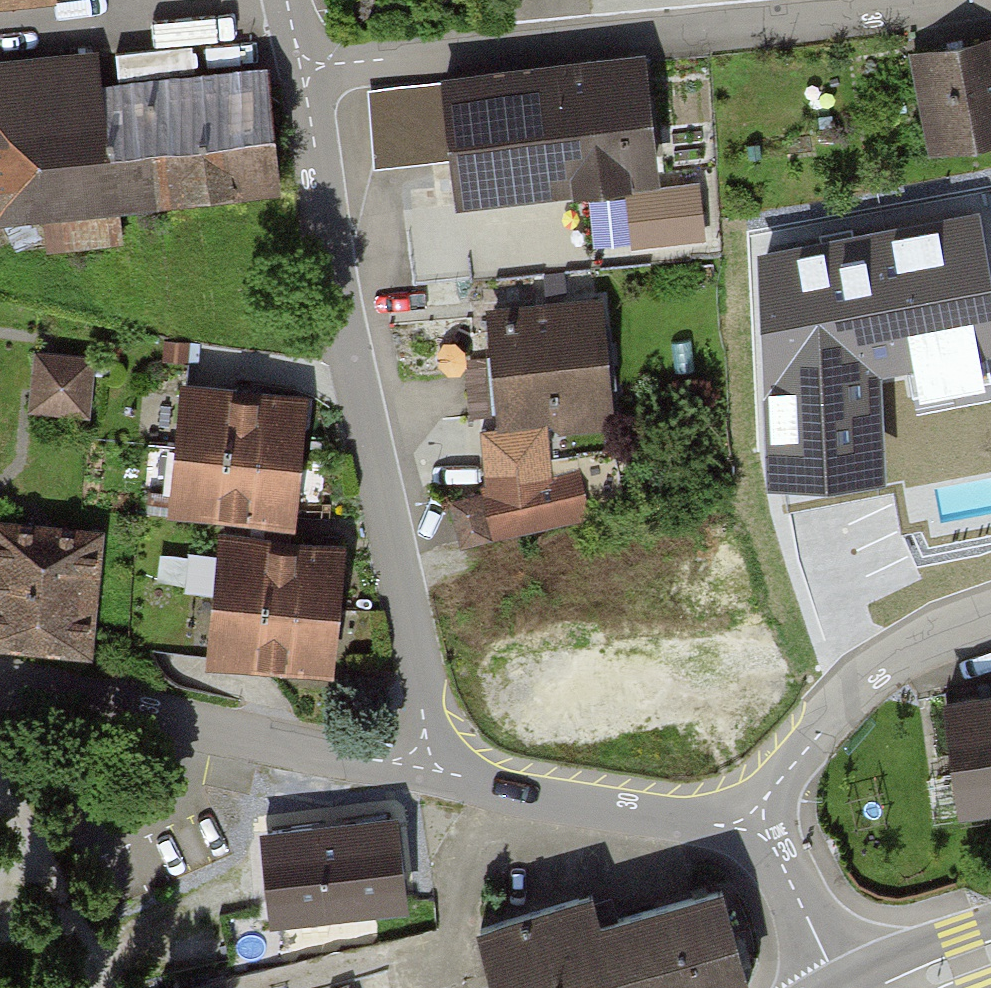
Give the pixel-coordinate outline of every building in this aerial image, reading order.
[(921,59),(938,159),(990,149),(990,46),(921,59)] [(0,62),(0,206),(44,201),(49,247),(121,239),(117,196),(277,179),(266,83),(101,101),(95,52),(0,62)] [(637,61),(445,83),(458,196),(650,174),(637,61)] [(616,306),(495,320),(506,418),(627,404),(616,306)] [(89,360),(40,356),(35,405),(84,410),(89,360)] [(301,396),(185,385),(174,506),(290,516),(301,396)] [(970,439),(965,401),(911,408),(916,446),(970,439)] [(547,424),(481,429),(486,488),(496,531),(618,502),(611,450),(550,456),(547,424)] [(478,497),(455,503),(465,540),(487,534),(478,497)] [(0,524),(0,639),(86,647),(97,534),(0,524)] [(340,547),(226,535),(214,656),(327,667),(340,547)] [(946,703),(960,802),(990,798),(990,697),(946,703)] [(411,822),(268,838),(276,908),(419,892),(411,822)] [(498,987),(734,987),(746,985),(720,892),(599,926),(591,897),(481,927),(498,987)]
